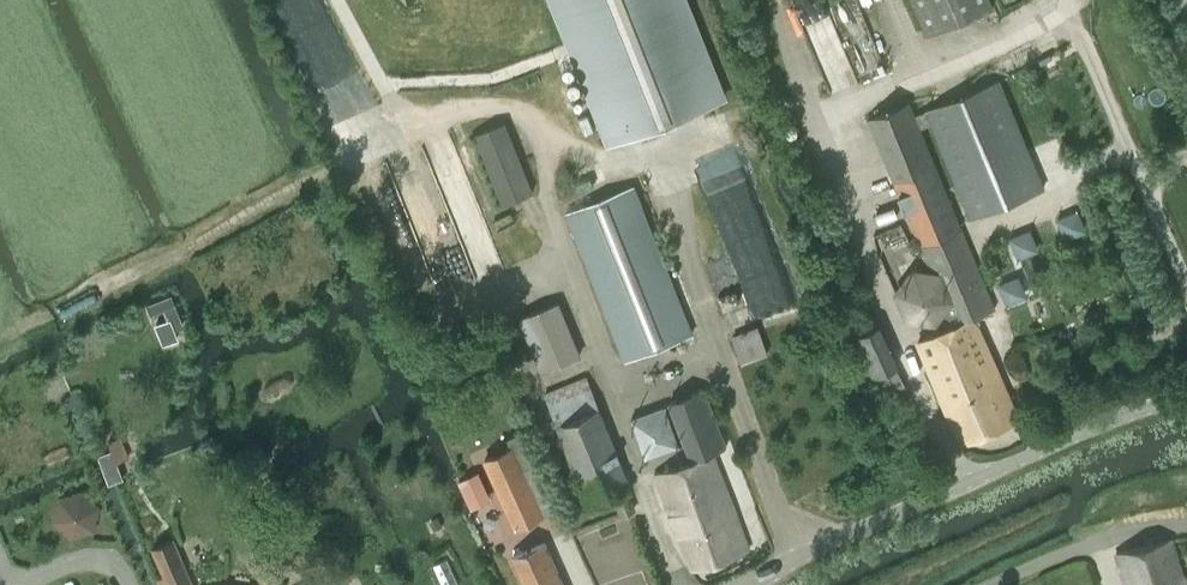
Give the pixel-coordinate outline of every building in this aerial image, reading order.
[(689,0),(548,0),(606,146),(728,98),(689,0)] [(992,0),(912,0),(926,33),(994,4),(992,0)] [(913,114),(908,102),(867,119),(906,213),(929,267),(934,265),(944,269),(965,320),(917,341),(960,443),(1015,420),(975,324),(979,322),(976,316),(994,308),(917,124),(928,119),(969,218),(1043,187),(997,78),(923,108),(924,110),(913,114)] [(504,123),(474,135),(503,204),(532,192),(504,123)] [(623,357),(691,329),(633,187),(564,215),(623,357)] [(1084,224),(1077,209),(1057,218),(1063,234),(1084,224)] [(1036,245),(1030,229),(1010,238),(1016,253),(1036,245)] [(1022,297),(1014,277),(998,284),(1006,304),(1022,297)] [(188,322),(178,300),(171,303),(181,325),(188,322)] [(542,370),(577,356),(556,302),(520,316),(542,370)] [(175,318),(164,322),(170,341),(181,337),(175,318)] [(898,367),(880,325),(852,337),(870,379),(898,367)] [(767,353),(758,326),(732,336),(741,362),(767,353)] [(619,512),(634,506),(627,489),(630,487),(587,378),(544,395),(588,504),(612,495),(619,512)] [(691,459),(655,473),(691,570),(747,549),(712,453),(711,452),(726,446),(703,388),(668,402),(691,459)] [(645,458),(680,446),(667,406),(631,418),(645,458)] [(514,530),(543,517),(523,473),(544,463),(528,428),(507,438),(511,446),(482,459),(514,530)] [(119,436),(109,440),(117,462),(128,458),(119,436)] [(491,499),(478,471),(458,480),(471,508),(491,499)] [(437,516),(431,519),(436,528),(442,525),(437,516)] [(1171,537),(1115,551),(1124,584),(1184,584),(1171,537)] [(171,540),(149,550),(164,584),(191,584),(171,540)] [(544,543),(511,558),(524,584),(563,584),(544,543)] [(269,556),(277,575),(290,570),(282,551),(269,556)]
